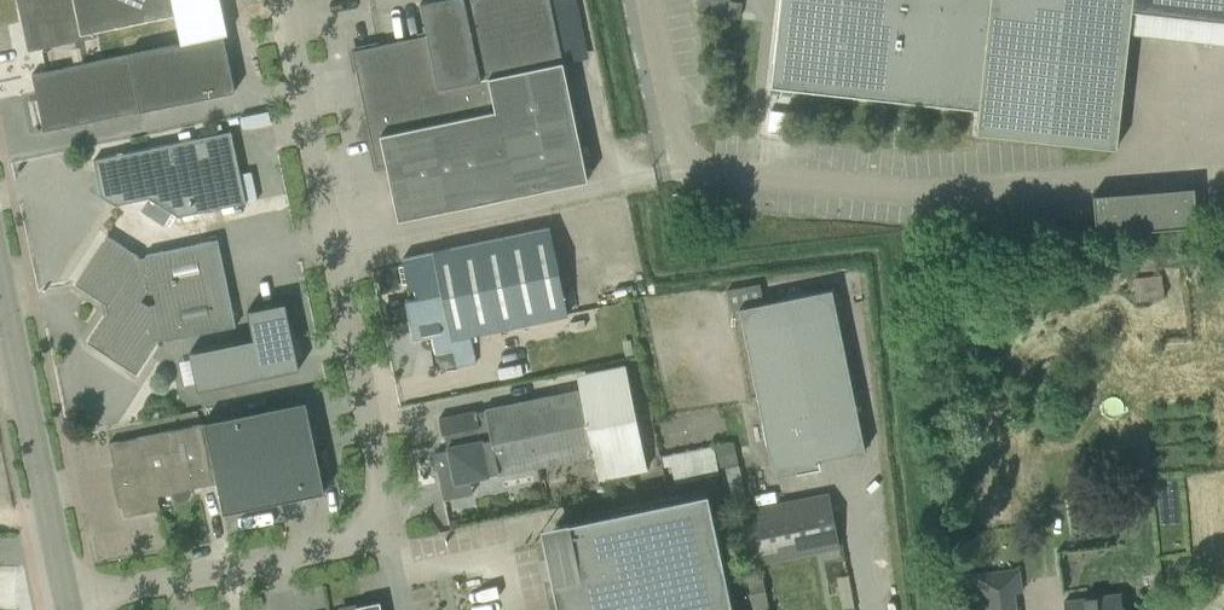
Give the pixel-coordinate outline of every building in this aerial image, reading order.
[(33,44),(175,14),(221,5),(220,0),(24,0),(33,44)] [(586,180),(548,0),(432,0),(420,3),(427,34),(352,50),(377,166),(386,164),(398,220),(586,180)] [(770,87),(794,90),(978,109),(974,134),(1115,149),(1131,11),(1198,18),(1223,21),(1223,0),(780,0),(770,87)] [(181,43),(32,74),(43,131),(235,91),(223,35),(227,34),(221,5),(175,14),(181,43)] [(231,131),(93,160),(101,196),(115,205),(149,198),(140,211),(163,225),(172,212),(178,216),(246,202),(231,131)] [(1202,224),(1200,186),(1099,191),(1101,229),(1202,224)] [(433,336),(436,353),(454,349),(452,338),(476,334),(568,314),(550,227),(434,252),(434,251),(402,258),(411,298),(405,299),(414,339),(433,336)] [(107,312),(87,342),(137,374),(157,342),(157,340),(163,338),(164,341),(236,326),(218,239),(145,254),(146,257),(139,258),(139,256),(107,235),(75,284),(105,303),(107,312)] [(798,471),(797,464),(865,450),(832,289),(739,308),(773,476),(798,471)] [(190,354),(198,391),(299,370),(285,304),(247,312),(253,340),(190,354)] [(485,410),(476,412),(476,410),(439,418),(442,434),(444,434),(448,450),(434,453),(440,482),(459,478),(460,481),(498,473),(498,475),(594,454),(599,480),(646,471),(625,367),(578,376),(581,389),(484,409),(485,410)] [(325,492),(305,400),(204,422),(205,423),(109,443),(124,516),(160,509),(157,495),(171,492),(173,496),(176,498),(179,500),(183,500),(186,498),(189,495),(191,492),(190,488),(207,485),(206,480),(216,478),(223,513),(325,492)] [(715,444),(728,507),(747,503),(734,440),(715,444)] [(708,494),(710,494),(710,492),(554,525),(558,541),(545,544),(545,542),(543,543),(558,609),(732,609),(708,494)] [(743,515),(753,561),(814,549),(804,502),(743,515)] [(1021,592),(1018,569),(973,575),(977,609),(1016,609),(1014,593),(1021,592)] [(766,601),(761,579),(757,580),(756,574),(743,576),(750,609),(753,609),(763,608),(761,602),(766,601)] [(1064,609),(1123,609),(1121,594),(1063,602),(1064,609)] [(381,607),(384,606),(383,605),(381,605),(380,601),(355,606),(356,609),(382,609),(381,607)]
